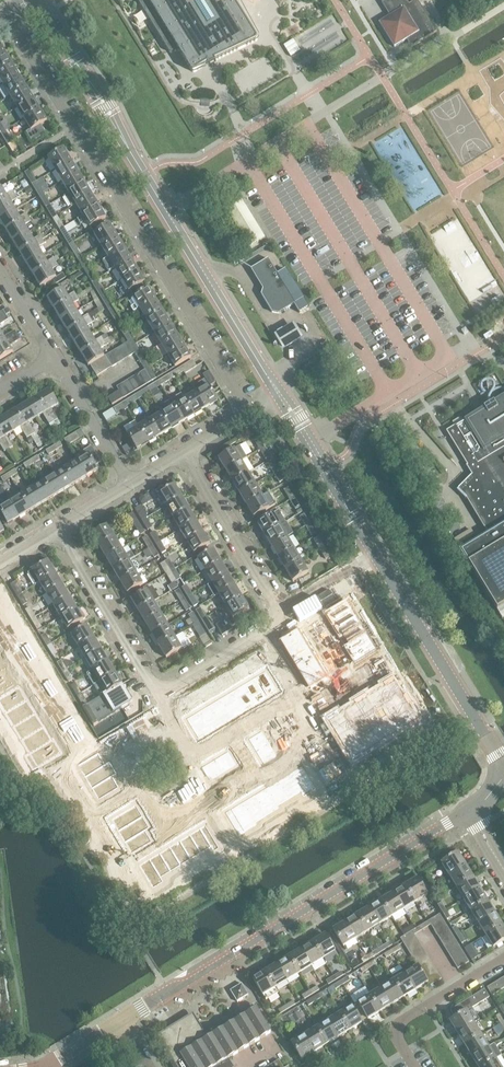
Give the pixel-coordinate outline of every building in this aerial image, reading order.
[(141,0),(140,0),(140,1),(139,2),(139,3),(140,4),(169,51),(169,52),(170,52),(170,53),(171,53),(172,53),(179,51),(192,71),(192,72),(193,72),(194,72),(195,72),(206,66),(210,63),(217,60),(256,42),(256,41),(257,41),(257,40),(257,39),(257,38),(235,3),(239,1),(238,0),(141,0)] [(390,16),(380,23),(395,48),(407,40),(412,47),(437,32),(418,0),(417,0),(409,5),(407,0),(381,0),(383,3),(382,3),(390,16)] [(290,55),(300,50),(295,39),(284,43),(290,55)] [(5,53),(0,56),(0,72),(12,64),(5,53)] [(12,64),(0,72),(0,81),(3,85),(19,76),(12,64)] [(26,87),(19,76),(3,85),(10,97),(26,87)] [(33,98),(26,87),(10,97),(17,108),(33,98)] [(40,110),(33,98),(17,108),(24,119),(40,110)] [(40,110),(24,119),(31,131),(27,133),(32,142),(45,134),(40,125),(47,121),(40,110)] [(13,143),(5,131),(1,133),(8,145),(13,143)] [(64,149),(48,159),(55,171),(71,161),(64,149)] [(78,172),(71,161),(55,171),(62,182),(78,172)] [(25,173),(32,185),(37,182),(29,170),(25,173)] [(85,184),(78,172),(62,182),(69,194),(85,184)] [(25,180),(20,183),(24,189),(29,186),(25,180)] [(44,193),(37,182),(32,185),(39,196),(44,193)] [(85,184),(69,194),(64,196),(71,208),(76,205),(92,195),(85,184)] [(29,186),(24,189),(28,195),(33,192),(29,186)] [(0,188),(0,204),(9,199),(20,192),(18,188),(6,195),(2,187),(0,188)] [(39,196),(46,208),(51,205),(44,193),(39,196)] [(16,210),(11,203),(18,199),(15,195),(9,199),(0,204),(0,219),(16,210)] [(99,207),(92,195),(76,205),(83,216),(83,217),(99,207)] [(227,210),(250,248),(265,238),(242,201),(227,210)] [(46,208),(53,219),(58,216),(51,205),(46,208)] [(106,218),(99,207),(83,217),(83,216),(77,219),(81,225),(86,221),(90,228),(106,218)] [(22,221),(29,217),(26,213),(20,217),(16,210),(0,219),(0,221),(6,231),(22,221)] [(13,242),(29,232),(25,225),(35,219),(33,215),(29,217),(22,221),(6,231),(13,242)] [(65,228),(58,216),(53,219),(60,230),(65,228)] [(117,236),(110,224),(94,233),(93,231),(86,235),(89,238),(94,235),(101,246),(117,236)] [(60,230),(69,245),(74,242),(65,228),(60,230)] [(20,253),(36,244),(42,240),(40,236),(34,240),(29,232),(13,242),(20,253)] [(124,248),(117,236),(101,246),(108,257),(124,248)] [(27,265),(43,255),(38,248),(45,244),(42,240),(36,244),(20,253),(27,265)] [(69,245),(78,260),(82,257),(74,242),(69,245)] [(67,248),(62,251),(65,257),(70,254),(67,248)] [(131,259),(124,248),(108,257),(103,261),(110,272),(115,269),(131,259)] [(33,276),(50,266),(56,262),(54,258),(47,262),(43,255),(27,265),(33,276)] [(78,260),(85,271),(90,269),(82,257),(78,260)] [(122,280),(138,271),(131,259),(115,269),(122,280)] [(285,286),(278,275),(269,259),(252,270),(264,289),(262,295),(273,313),(279,314),(303,299),(293,281),(285,286)] [(57,278),(52,270),(59,266),(56,262),(50,266),(33,276),(40,287),(57,278)] [(96,280),(90,269),(85,271),(92,283),(96,280)] [(123,295),(129,292),(145,283),(138,271),(122,280),(125,286),(120,290),(123,295)] [(92,283),(99,294),(103,291),(96,280),(92,283)] [(133,298),(137,305),(132,308),(135,313),(140,310),(156,300),(149,288),(133,298)] [(64,289),(47,299),(55,310),(71,300),(77,296),(75,292),(68,296),(64,289)] [(99,294),(108,309),(113,306),(103,291),(99,294)] [(71,300),(55,310),(61,321),(78,312),(73,304),(83,298),(81,294),(77,296),(71,300)] [(163,312),(156,300),(140,310),(147,321),(163,312)] [(108,309),(117,324),(122,321),(113,306),(108,309)] [(6,316),(10,313),(7,309),(0,313),(0,319),(6,316)] [(78,312),(61,321),(68,333),(91,319),(88,315),(82,319),(78,312)] [(170,323),(163,312),(147,321),(154,333),(170,323)] [(0,319),(0,326),(9,320),(6,316),(0,319)] [(94,317),(91,319),(68,333),(75,344),(91,334),(87,327),(93,323),(93,322),(96,320),(94,317)] [(117,324),(124,336),(129,333),(122,321),(117,324)] [(294,321),(274,333),(283,349),(303,337),(294,321)] [(177,335),(170,323),(154,333),(161,344),(177,335)] [(1,332),(0,333),(0,346),(18,335),(15,331),(4,338),(1,332)] [(136,344),(129,333),(124,336),(128,342),(131,347),(136,344)] [(91,334),(75,344),(82,355),(104,341),(102,337),(95,341),(91,334)] [(13,352),(9,347),(20,340),(18,335),(0,346),(0,360),(13,352)] [(168,356),(184,346),(177,335),(161,344),(168,356)] [(89,366),(90,365),(105,356),(100,349),(107,345),(104,341),(82,355),(89,366)] [(331,346),(329,343),(327,341),(321,345),(324,350),(330,347),(331,346)] [(128,342),(122,346),(129,357),(135,354),(131,347),(128,342)] [(143,356),(136,344),(131,347),(135,354),(138,359),(143,356)] [(122,346),(117,349),(124,361),(129,357),(122,346)] [(175,368),(191,358),(184,346),(168,356),(175,368)] [(117,349),(111,353),(118,364),(124,361),(117,349)] [(118,364),(111,353),(105,356),(112,368),(118,364)] [(112,368),(105,356),(90,365),(97,377),(112,368)] [(138,359),(145,370),(150,367),(143,356),(138,359)] [(182,367),(186,374),(197,367),(193,360),(182,367)] [(145,370),(152,381),(157,379),(150,367),(145,370)] [(186,374),(182,367),(170,374),(173,379),(184,372),(185,374),(186,374)] [(145,370),(139,374),(146,385),(152,381),(145,370)] [(139,374),(134,377),(141,388),(146,385),(139,374)] [(159,381),(161,386),(173,379),(170,374),(159,381)] [(141,388),(134,377),(128,380),(135,392),(141,388)] [(128,380),(123,384),(129,395),(135,392),(128,380)] [(208,385),(205,380),(193,387),(196,392),(206,408),(218,401),(208,385)] [(147,388),(150,393),(161,386),(159,381),(147,388)] [(129,395),(123,384),(117,387),(120,392),(124,399),(129,395)] [(150,393),(147,388),(136,395),(138,400),(150,393)] [(52,409),(59,405),(50,390),(38,397),(48,412),(54,423),(58,420),(52,409)] [(120,392),(108,399),(112,405),(124,399),(120,392)] [(195,415),(206,408),(196,392),(185,399),(195,415)] [(183,422),(195,415),(185,399),(182,394),(170,401),(183,422)] [(138,400),(136,395),(125,402),(127,407),(138,400)] [(465,420),(446,431),(476,479),(472,483),(462,493),(466,498),(488,536),(462,552),(502,618),(503,617),(498,609),(503,606),(503,396),(465,420)] [(54,423),(48,412),(38,397),(27,404),(36,419),(43,415),(50,425),(54,423)] [(162,413),(172,429),(183,422),(170,401),(159,408),(162,413)] [(127,407),(125,402),(113,410),(117,416),(128,409),(127,407)] [(29,423),(36,419),(27,404),(16,411),(25,426),(31,436),(36,434),(29,423)] [(113,410),(103,415),(107,422),(117,416),(113,410)] [(5,418),(14,433),(21,428),(27,439),(31,436),(25,426),(16,411),(5,418)] [(151,420),(160,436),(172,429),(162,413),(151,420)] [(14,433),(5,418),(0,420),(0,435),(9,450),(13,447),(7,437),(14,433)] [(139,427),(149,443),(160,436),(151,420),(139,427)] [(127,434),(137,450),(149,443),(139,427),(136,421),(129,425),(132,431),(127,434)] [(76,433),(64,440),(68,446),(80,439),(76,433)] [(5,452),(9,450),(0,435),(0,444),(5,452)] [(260,450),(265,447),(259,438),(254,440),(260,450)] [(63,447),(60,443),(53,447),(56,451),(63,447)] [(132,453),(127,445),(122,448),(127,456),(132,453)] [(226,471),(242,461),(247,458),(240,446),(235,449),(219,459),(226,471)] [(56,451),(53,447),(46,451),(49,455),(56,451)] [(260,450),(266,460),(270,457),(265,447),(260,450)] [(98,470),(94,463),(89,454),(84,457),(81,453),(74,457),(77,461),(87,477),(98,470)] [(31,460),(33,465),(40,460),(38,456),(31,460)] [(33,465),(31,460),(24,465),(26,469),(33,465)] [(66,468),(76,484),(87,477),(77,461),(66,468)] [(233,482),(249,473),(242,461),(226,471),(233,482)] [(278,471),(273,461),(268,464),(274,474),(278,471)] [(64,490),(76,484),(66,468),(55,474),(64,490)] [(18,474),(15,470),(8,474),(11,478),(18,474)] [(274,474),(280,483),(284,480),(278,471),(274,474)] [(240,494),(256,484),(249,473),(233,482),(240,494)] [(8,474),(1,478),(4,482),(11,478),(8,474)] [(64,490),(55,474),(43,481),(53,497),(64,490)] [(32,488),(42,504),(53,497),(43,481),(32,488)] [(247,506),(263,496),(256,484),(240,494),(247,506)] [(182,497),(175,485),(159,495),(166,507),(182,497)] [(42,504),(32,488),(21,495),(31,511),(42,504)] [(290,500),(294,497),(289,488),(284,490),(290,500)] [(149,494),(139,500),(144,506),(153,501),(149,494)] [(10,502),(19,518),(31,511),(21,495),(10,502)] [(267,502),(263,496),(247,506),(254,518),(270,508),(276,505),(272,499),(267,502)] [(189,509),(182,497),(166,507),(173,518),(189,509)] [(290,500),(296,510),(300,507),(294,497),(290,500)] [(19,518),(10,502),(3,505),(1,501),(0,502),(0,512),(8,525),(19,518)] [(142,521),(148,517),(141,506),(135,509),(142,521)] [(196,520),(189,509),(173,518),(180,530),(196,520)] [(279,510),(258,523),(265,535),(281,526),(286,522),(279,510)] [(135,525),(139,523),(133,513),(129,516),(135,525)] [(306,526),(310,524),(305,514),(300,517),(306,526)] [(142,521),(148,531),(152,528),(147,518),(148,518),(148,517),(142,521)] [(203,532),(196,520),(180,530),(187,542),(203,532)] [(135,525),(141,535),(145,532),(139,523),(135,525)] [(306,526),(312,536),(316,534),(310,524),(306,526)] [(108,525),(92,535),(100,547),(116,537),(108,525)] [(281,526),(265,535),(272,547),(288,537),(281,526)] [(150,535),(156,544),(161,542),(155,532),(150,535)] [(210,544),(203,532),(187,542),(194,554),(210,544)] [(143,539),(149,549),(153,546),(147,536),(143,539)] [(123,549),(116,537),(100,547),(107,558),(123,549)] [(288,537),(272,547),(279,558),(295,549),(288,537)] [(324,547),(324,546),(318,537),(314,540),(320,550),(324,547)] [(161,542),(156,544),(162,554),(166,551),(161,542)] [(153,546),(149,549),(155,558),(159,556),(153,546)] [(324,547),(320,550),(326,559),(330,557),(324,547)] [(126,555),(123,549),(107,558),(114,570),(130,560),(130,561),(135,558),(131,552),(126,555)] [(295,549),(279,558),(286,570),(302,560),(302,561),(306,558),(304,554),(300,557),(295,549)] [(221,562),(214,550),(198,559),(205,571),(221,562)] [(138,564),(137,563),(136,562),(135,561),(134,561),(133,561),(132,561),(131,561),(130,562),(130,561),(130,560),(114,570),(121,582),(137,572),(136,571),(137,570),(137,569),(138,568),(138,567),(138,566),(138,565),(138,564)] [(169,560),(164,563),(170,572),(175,569),(169,560)] [(302,560),(286,570),(293,582),(309,572),(302,561),(302,560)] [(48,561),(32,571),(28,574),(35,586),(40,583),(56,573),(48,561)] [(228,573),(221,562),(205,571),(212,583),(228,573)] [(164,563),(163,563),(160,565),(166,575),(170,572),(164,563)] [(175,569),(170,572),(176,582),(181,579),(175,569)] [(144,584),(137,572),(121,582),(128,594),(144,584)] [(176,582),(170,572),(166,575),(172,585),(176,582)] [(63,585),(56,573),(40,583),(47,595),(63,585)] [(235,585),(228,573),(212,583),(207,586),(214,597),(219,595),(235,585)] [(23,592),(16,581),(10,585),(17,596),(23,592)] [(70,597),(63,585),(47,595),(54,606),(70,597)] [(187,585),(182,588),(188,597),(192,595),(187,585)] [(242,597),(235,585),(219,595),(226,606),(242,597)] [(139,611),(155,602),(160,599),(156,592),(151,596),(147,590),(131,599),(139,611)] [(185,599),(179,590),(175,592),(181,602),(185,599)] [(17,596),(23,606),(28,603),(22,594),(24,593),(23,592),(17,596)] [(198,605),(192,595),(188,597),(194,607),(198,605)] [(77,608),(70,597),(54,606),(61,618),(77,608)] [(233,629),(232,627),(246,618),(242,613),(249,609),(242,597),(226,606),(232,616),(216,626),(222,636),(233,629)] [(187,612),(191,609),(185,599),(181,602),(187,612)] [(145,623),(161,613),(155,602),(139,611),(145,623)] [(347,602),(330,612),(330,613),(335,621),(352,611),(347,603),(347,602)] [(31,619),(36,617),(30,607),(26,610),(31,619)] [(84,620),(77,608),(61,618),(68,630),(84,620)] [(202,621),(208,617),(207,617),(201,608),(196,611),(202,621)] [(352,611),(335,621),(340,629),(357,619),(352,611)] [(193,626),(199,622),(193,612),(189,615),(195,625),(193,626)] [(152,635),(168,625),(161,613),(145,623),(152,635)] [(36,617),(31,619),(37,629),(41,627),(36,617)] [(202,621),(209,632),(215,629),(208,617),(202,621)] [(357,619),(340,629),(345,637),(361,626),(357,619)] [(193,626),(200,638),(206,634),(199,622),(193,626)] [(159,646),(175,637),(168,625),(152,635),(159,646)] [(78,647),(95,638),(87,626),(71,635),(78,647)] [(361,626),(345,637),(349,645),(366,634),(361,626)] [(298,632),(281,642),(282,643),(286,650),(303,640),(298,632)] [(47,646),(51,643),(46,634),(42,637),(47,646)] [(366,634),(349,645),(354,652),(371,642),(366,634)] [(183,649),(175,637),(159,646),(166,658),(183,649)] [(102,649),(95,638),(78,647),(85,659),(102,649)] [(303,640),(286,650),(291,658),(308,648),(303,640)] [(371,642),(354,652),(359,660),(359,661),(376,651),(376,650),(371,642)] [(51,643),(47,646),(53,656),(58,653),(51,643)] [(308,648),(291,658),(296,666),(313,656),(308,648)] [(92,671),(109,661),(102,649),(85,659),(92,671)] [(313,656),(296,666),(301,674),(318,664),(313,656)] [(63,672),(68,670),(62,660),(57,663),(63,672)] [(116,673),(109,661),(92,671),(87,674),(94,685),(116,673)] [(318,664),(301,674),(305,682),(322,672),(318,664)] [(0,671),(0,690),(12,683),(11,682),(3,669),(0,671)] [(68,670),(63,672),(69,682),(73,679),(68,670)] [(266,671),(254,678),(265,697),(277,690),(266,671)] [(322,672),(305,682),(310,690),(311,690),(327,680),(322,672)] [(123,685),(116,673),(94,685),(101,697),(102,698),(123,685)] [(254,678),(243,685),(254,704),(265,697),(254,678)] [(77,695),(81,693),(76,683),(71,686),(77,695)] [(396,683),(329,724),(336,737),(345,751),(353,764),(420,723),(409,705),(396,683)] [(101,697),(84,707),(83,708),(94,726),(133,703),(125,689),(127,688),(126,687),(125,688),(123,685),(102,698),(101,697)] [(243,685),(231,692),(243,710),(254,704),(243,685)] [(0,697),(0,706),(5,714),(23,702),(15,689),(15,688),(0,697)] [(231,692),(220,699),(232,717),(243,710),(231,692)] [(77,695),(83,706),(88,703),(81,693),(77,695)] [(220,699),(209,705),(220,724),(232,717),(220,699)] [(23,702),(5,714),(13,727),(29,717),(32,716),(23,702)] [(209,705),(198,712),(209,731),(220,724),(209,705)] [(187,719),(186,719),(197,738),(198,738),(209,731),(198,712),(187,719)] [(13,727),(10,729),(18,742),(37,731),(29,717),(13,727)] [(37,731),(18,742),(26,756),(45,744),(37,731)] [(261,731),(248,740),(262,762),(275,754),(261,731)] [(45,744),(26,756),(35,769),(35,770),(54,758),(53,758),(45,744)] [(98,753),(79,765),(86,777),(105,765),(98,754),(98,753)] [(224,754),(201,768),(209,782),(232,768),(224,754)] [(105,765),(86,777),(93,788),(112,777),(105,765)] [(302,768),(290,775),(302,794),(314,786),(303,767),(302,768)] [(290,775),(279,782),(290,801),(302,794),(290,775)] [(112,777),(93,788),(100,799),(100,800),(119,788),(118,788),(112,777)] [(234,778),(229,781),(232,787),(238,783),(234,778)] [(279,782),(267,789),(277,806),(278,808),(290,801),(279,782)] [(266,787),(254,794),(265,813),(277,806),(267,789),(266,787)] [(254,794),(242,802),(254,820),(265,813),(254,794)] [(242,802),(230,809),(232,813),(234,816),(236,820),(239,823),(241,827),(241,828),(254,820),(242,802)] [(129,809),(110,820),(110,821),(117,832),(136,821),(129,809)] [(136,821),(117,832),(124,843),(143,832),(136,821)] [(201,830),(190,837),(201,856),(212,849),(211,848),(209,844),(207,841),(205,838),(203,834),(201,830)] [(143,832),(124,843),(131,854),(131,855),(150,844),(149,843),(143,832)] [(190,837),(180,843),(191,862),(201,856),(190,837)] [(180,843),(170,849),(181,868),(191,862),(180,843)] [(169,847),(159,853),(170,872),(180,866),(169,847)] [(159,853),(148,860),(160,878),(170,872),(159,853)] [(459,853),(441,864),(449,876),(466,865),(459,853)] [(138,866),(149,885),(150,884),(160,878),(148,860),(138,866)] [(473,877),(466,865),(449,876),(456,888),(473,877)] [(481,889),(473,877),(456,888),(464,900),(481,889)] [(416,903),(428,895),(417,878),(405,886),(416,903)] [(428,889),(431,887),(432,887),(427,879),(423,881),(428,889)] [(404,910),(416,903),(405,886),(393,893),(404,910)] [(488,901),(481,889),(464,900),(471,912),(488,901)] [(392,918),(404,910),(393,893),(381,900),(392,918)] [(369,908),(380,925),(392,918),(381,900),(369,908)] [(478,923),(495,913),(488,901),(471,912),(478,923)] [(443,913),(446,911),(446,910),(442,903),(438,905),(443,913)] [(358,915),(368,932),(380,925),(369,908),(358,915)] [(446,910),(446,911),(443,913),(447,920),(451,918),(446,910)] [(485,935),(502,925),(495,913),(478,923),(485,935)] [(440,914),(430,920),(433,924),(442,918),(440,914)] [(346,922),(356,939),(368,932),(358,915),(346,922)] [(431,925),(435,931),(446,924),(442,918),(433,924),(431,925)] [(430,920),(420,926),(423,930),(431,925),(433,924),(430,920)] [(356,939),(346,922),(333,930),(344,947),(356,939)] [(435,931),(438,936),(449,929),(446,924),(435,931)] [(502,925),(485,935),(493,948),(503,941),(503,928),(502,925)] [(420,926),(410,932),(413,936),(415,935),(423,930),(420,926)] [(457,937),(461,935),(461,934),(456,926),(452,929),(457,937)] [(449,929),(438,936),(441,942),(452,935),(449,929)] [(401,939),(402,940),(403,943),(413,936),(410,932),(401,939)] [(461,934),(461,935),(457,937),(462,944),(465,942),(461,934)] [(323,960),(335,952),(325,935),(313,942),(323,960)] [(413,936),(403,943),(407,948),(418,941),(415,935),(413,936)] [(441,942),(445,947),(456,940),(452,935),(441,942)] [(445,947),(448,953),(459,946),(456,940),(445,947)] [(418,941),(407,948),(410,954),(422,946),(418,941)] [(311,967),(323,960),(313,942),(301,950),(311,967)] [(378,954),(386,950),(383,946),(376,950),(378,954)] [(391,950),(394,954),(401,949),(399,946),(391,950)] [(422,946),(410,954),(414,959),(425,952),(422,946)] [(448,953),(451,958),(462,951),(459,946),(448,953)] [(300,974),(311,967),(301,950),(289,957),(300,974)] [(376,950),(369,955),(371,959),(378,954),(376,950)] [(394,954),(391,950),(384,955),(386,958),(394,954)] [(462,951),(451,958),(455,963),(466,957),(462,951)] [(467,953),(472,961),(476,958),(471,951),(467,953)] [(414,959),(417,964),(428,957),(425,952),(414,959)] [(369,955),(361,960),(364,963),(371,959),(369,955)] [(277,964),(288,981),(300,974),(289,957),(277,964)] [(418,965),(420,969),(431,963),(428,957),(417,964),(418,965)] [(466,957),(455,963),(458,969),(469,962),(466,957)] [(370,968),(377,964),(375,960),(368,965),(370,968)] [(420,969),(423,975),(435,968),(431,963),(420,969)] [(265,971),(276,989),(288,981),(277,964),(265,971)] [(370,968),(368,965),(360,970),(362,973),(370,968)] [(416,990),(428,983),(426,980),(423,975),(420,969),(418,965),(405,973),(416,990)] [(435,968),(423,975),(426,980),(438,973),(435,968)] [(276,989),(265,971),(253,979),(266,1001),(279,993),(276,989)] [(334,976),(336,980),(343,976),(341,972),(334,976)] [(393,980),(404,997),(416,990),(405,973),(393,980)] [(426,980),(428,983),(430,987),(442,979),(438,973),(426,980)] [(334,976),(326,981),(329,985),(336,980),(334,976)] [(341,981),(343,985),(350,980),(348,977),(341,981)] [(487,988),(492,996),(503,989),(503,978),(487,988)] [(382,988),(392,1005),(404,997),(393,980),(382,988)] [(341,981),(333,986),(336,990),(343,985),(341,981)] [(238,1002),(249,995),(242,984),(231,991),(238,1002)] [(310,991),(312,995),(320,990),(317,986),(310,991)] [(370,995),(380,1012),(392,1005),(382,988),(370,995)] [(490,998),(485,990),(451,1011),(455,1018),(468,1012),(490,998)] [(305,999),(312,995),(310,991),(302,995),(305,999)] [(316,1001),(324,997),(321,993),(314,998),(316,1001)] [(370,995),(358,1002),(368,1019),(380,1012),(370,995)] [(316,1001),(314,998),(306,1002),(309,1006),(316,1001)] [(499,1008),(503,1006),(499,998),(495,1000),(499,1008)] [(286,1005),(288,1009),(296,1005),(293,1001),(286,1005)] [(286,1005),(278,1010),(281,1014),(288,1009),(286,1005)] [(339,1013),(350,1030),(362,1023),(352,1006),(339,1013)] [(257,1008),(202,1041),(192,1023),(170,1037),(166,1030),(155,1037),(173,1066),(233,1066),(228,1059),(272,1033),(257,1008)] [(290,1012),(292,1016),(300,1011),(297,1008),(290,1012)] [(292,1016),(290,1012),(282,1017),(285,1021),(292,1016)] [(450,1021),(458,1033),(475,1023),(468,1012),(455,1018),(450,1021)] [(328,1021),(338,1038),(350,1030),(339,1013),(328,1021)] [(500,1024),(503,1021),(499,1014),(496,1016),(500,1024)] [(316,1028),(326,1045),(338,1038),(328,1021),(316,1028)] [(458,1033),(465,1045),(482,1035),(475,1023),(458,1033)] [(304,1035),(314,1052),(326,1045),(316,1028),(304,1035)] [(292,1043),(295,1048),(302,1060),(314,1052),(304,1035),(292,1043)] [(465,1045),(472,1057),(489,1047),(482,1035),(465,1045)] [(478,1066),(483,1066),(497,1059),(489,1047),(472,1057),(478,1066)] [(497,1059),(483,1066),(502,1066),(497,1059)]
